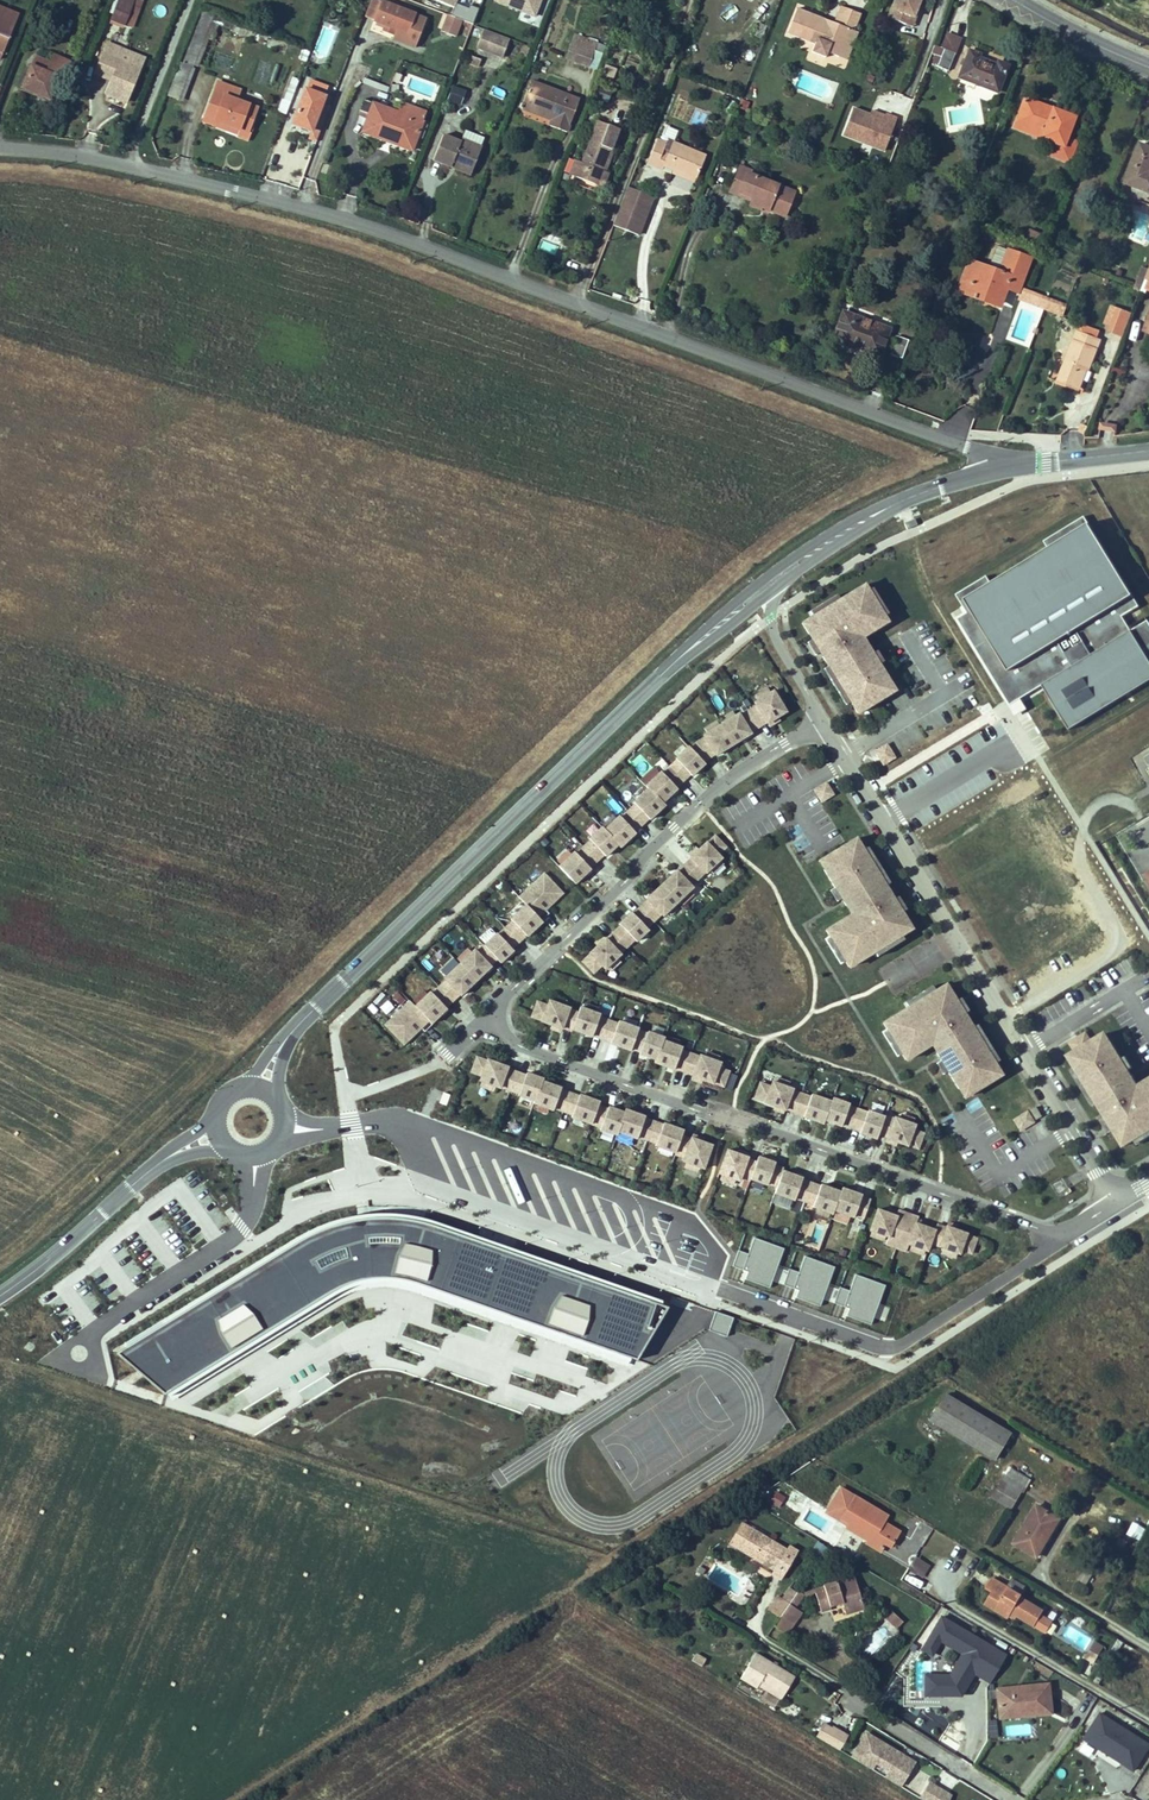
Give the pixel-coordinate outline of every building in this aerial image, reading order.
[(111,20),(124,25),(133,0),(118,0),(111,20)] [(124,25),(132,28),(142,0),(133,0),(124,25)] [(365,17),(385,24),(396,29),(406,33),(403,43),(415,47),(426,19),(378,0),(372,0),(365,17)] [(534,16),(540,0),(494,0),(534,16)] [(920,2),(914,0),(895,0),(886,25),(904,32),(907,23),(911,24),(920,2)] [(797,9),(787,34),(814,44),(811,52),(825,58),(827,53),(839,57),(849,30),(854,32),(861,14),(840,6),(834,23),(832,26),(824,23),(825,19),(797,9)] [(1,59),(19,15),(0,7),(0,59),(1,59)] [(455,37),(462,20),(448,15),(441,31),(455,37)] [(396,29),(385,24),(383,30),(394,34),(396,29)] [(470,33),(477,36),(480,30),(473,27),(470,33)] [(406,33),(396,29),(394,34),(392,39),(403,43),(406,33)] [(509,40),(483,30),(476,47),(503,57),(509,40)] [(854,32),(849,30),(839,57),(846,60),(857,33),(854,32)] [(574,35),(566,58),(574,61),(583,38),(574,35)] [(941,48),(955,53),(960,40),(946,35),(941,48)] [(583,38),(574,61),(588,66),(596,43),(583,38)] [(129,52),(107,43),(107,45),(125,53),(122,60),(125,62),(129,52)] [(144,59),(129,52),(125,62),(122,60),(125,53),(107,45),(97,70),(113,77),(111,81),(107,91),(127,99),(144,59)] [(530,48),(522,45),(519,54),(526,57),(530,48)] [(948,71),(955,53),(941,48),(934,45),(931,54),(935,55),(931,64),(948,71)] [(969,51),(959,77),(997,92),(1007,65),(997,62),(996,65),(977,58),(978,55),(969,51)] [(45,72),(30,66),(21,88),(48,99),(52,89),(58,91),(70,62),(52,55),(49,63),(45,72)] [(34,57),(30,66),(45,72),(49,63),(34,57)] [(478,67),(481,60),(471,57),(468,64),(478,67)] [(194,66),(182,62),(169,92),(183,97),(194,66)] [(601,76),(613,79),(616,68),(604,65),(601,76)] [(95,74),(111,81),(113,77),(97,70),(95,74)] [(306,90),(324,97),(328,87),(310,80),(306,90)] [(567,132),(579,100),(531,81),(522,104),(553,116),(552,120),(550,125),(567,132)] [(234,88),(217,82),(204,116),(238,129),(236,134),(235,137),(247,141),(255,119),(252,118),(256,108),(236,100),(230,98),(234,88)] [(463,90),(452,86),(447,100),(458,104),(463,90)] [(611,91),(597,86),(593,97),(607,102),(611,91)] [(239,90),(234,88),(230,98),(236,100),(239,90)] [(319,135),(330,106),(322,103),(324,97),(306,90),(293,124),(311,131),(311,132),(319,135)] [(106,94),(126,102),(127,99),(107,91),(106,94)] [(426,112),(402,103),(398,113),(363,99),(357,114),(367,118),(362,131),(385,140),(387,135),(414,145),(426,112)] [(1024,99),(1015,123),(1042,134),(1040,139),(1052,143),(1047,155),(1068,163),(1075,142),(1066,139),(1074,118),(1052,109),(1051,111),(1047,110),(1047,108),(1024,99)] [(553,116),(522,104),(521,108),(552,120),(553,116)] [(853,108),(843,135),(884,151),(896,119),(886,114),(885,116),(883,120),(870,115),(853,108)] [(885,116),(871,111),(870,115),(883,120),(885,116)] [(238,129),(204,116),(202,121),(236,134),(238,129)] [(619,129),(598,121),(582,163),(576,177),(599,186),(605,171),(613,149),(611,149),(619,129)] [(1042,134),(1015,123),(1013,128),(1040,139),(1042,134)] [(462,139),(482,147),(485,138),(466,130),(462,139)] [(316,142),(319,135),(311,132),(308,139),(316,142)] [(412,150),(414,145),(387,135),(385,140),(412,150)] [(450,138),(443,135),(433,160),(451,167),(453,163),(472,170),(482,147),(462,139),(461,142),(456,140),(457,137),(452,135),(450,138)] [(662,153),(668,155),(673,143),(674,140),(668,138),(666,143),(662,153)] [(696,178),(705,156),(673,143),(668,155),(662,153),(666,143),(657,140),(647,163),(663,169),(664,165),(696,178)] [(1125,183),(1148,193),(1148,148),(1140,144),(1125,183)] [(576,177),(582,163),(575,160),(569,174),(576,177)] [(470,175),(472,170),(453,163),(451,167),(470,175)] [(694,182),(696,178),(664,165),(663,169),(694,182)] [(785,216),(795,192),(757,177),(758,174),(740,166),(729,192),(751,200),(749,205),(760,210),(761,207),(768,210),(785,216)] [(605,171),(599,186),(602,187),(608,173),(605,171)] [(652,198),(627,188),(623,199),(648,209),(652,198)] [(638,235),(648,209),(623,199),(613,225),(638,235)] [(1148,218),(1148,213),(1135,211),(1131,240),(1146,242),(1148,218)] [(1040,246),(1044,236),(1028,229),(1024,239),(1040,246)] [(999,272),(1007,250),(996,246),(988,268),(999,272)] [(1030,258),(1007,250),(999,272),(988,268),(977,263),(967,289),(990,297),(988,301),(992,302),(992,301),(1001,304),(1007,288),(1018,292),(1030,258)] [(967,289),(977,263),(968,260),(957,290),(988,301),(990,297),(967,289)] [(1148,269),(1143,266),(1134,289),(1140,292),(1145,279),(1148,269)] [(1024,301),(1037,306),(1040,298),(1026,293),(1024,301)] [(1046,300),(1040,298),(1037,306),(1043,308),(1046,300)] [(1046,300),(1043,308),(1067,317),(1070,309),(1046,300)] [(1113,329),(1120,310),(1112,307),(1106,326),(1113,329)] [(1124,335),(1131,315),(1120,310),(1113,329),(1113,331),(1124,335)] [(889,329),(843,312),(832,340),(845,345),(846,342),(867,350),(865,353),(878,358),(889,329)] [(1078,332),(1097,339),(1100,332),(1081,325),(1078,332)] [(1077,331),(1057,382),(1075,389),(1083,369),(1086,370),(1089,371),(1100,340),(1097,339),(1078,332),(1077,331)] [(897,336),(890,355),(901,359),(908,341),(897,336)] [(867,350),(846,342),(845,345),(865,353),(867,350)] [(1083,369),(1075,389),(1079,390),(1086,370),(1083,369)] [(1116,432),(1117,424),(1100,421),(1099,429),(1116,432)] [(1085,438),(1089,427),(1083,425),(1080,433),(1085,438)] [(1148,683),(1148,619),(1130,629),(1122,614),(1135,607),(1087,515),(1041,539),(1047,549),(988,579),(987,576),(955,593),(962,607),(954,610),(1004,705),(1043,685),(1065,727),(1148,683)] [(886,622),(863,585),(803,621),(859,712),(895,689),(862,639),(886,622)] [(574,852),(559,867),(575,884),(590,869),(590,868),(604,855),(606,856),(618,845),(621,847),(636,832),(635,831),(649,817),(650,819),(664,805),(662,803),(692,773),(693,775),(705,763),(703,761),(714,755),(714,756),(750,734),(750,733),(767,722),(768,724),(786,712),(773,691),(755,702),(757,705),(739,716),(738,714),(702,736),(703,739),(695,743),(691,747),(690,746),(677,758),(678,759),(664,773),(663,771),(648,785),(649,787),(634,802),(635,803),(621,817),(620,815),(604,830),(601,828),(589,839),(590,840),(576,854),(574,852)] [(982,708),(903,754),(907,760),(886,773),(892,782),(991,724),(982,708)] [(872,750),(881,765),(895,757),(886,742),(872,750)] [(815,790),(821,801),(833,794),(826,783),(815,790)] [(611,797),(606,802),(617,813),(622,808),(611,797)] [(1022,806),(1013,810),(1020,827),(1029,823),(1022,806)] [(590,954),(582,962),(594,973),(602,965),(605,969),(621,954),(620,953),(634,940),(636,941),(648,930),(647,928),(661,915),(663,916),(693,887),(691,886),(705,872),(706,873),(721,858),(718,855),(726,847),(715,835),(707,843),(706,842),(690,856),(691,857),(677,871),(676,870),(646,899),(647,900),(632,914),(631,912),(619,924),(620,926),(606,939),(605,938),(589,953),(590,954)] [(901,935),(911,929),(901,912),(893,900),(885,887),(862,849),(856,839),(826,857),(831,866),(824,870),(835,888),(841,898),(851,914),(826,930),(830,937),(845,960),(849,967),(873,952),(901,935)] [(885,887),(890,884),(867,846),(862,849),(885,887)] [(826,857),(819,861),(824,870),(831,866),(826,857)] [(385,1025),(404,1045),(421,1028),(425,1032),(432,1025),(431,1024),(447,1009),(446,1008),(460,994),(461,995),(491,966),(490,966),(497,959),(501,963),(514,950),(512,949),(526,935),(527,936),(542,922),(538,917),(563,893),(544,874),(519,898),(525,904),(510,919),(512,921),(498,934),(496,933),(484,945),(483,944),(476,951),(474,949),(444,978),(446,980),(432,993),(430,992),(415,1006),(410,1001),(385,1025)] [(837,901),(841,898),(835,888),(830,890),(837,901)] [(901,912),(906,910),(898,897),(893,900),(901,912)] [(876,957),(904,940),(901,935),(873,952),(876,957)] [(840,963),(845,960),(830,937),(826,940),(840,963)] [(955,1001),(945,985),(935,991),(908,1008),(883,1023),(887,1030),(902,1053),(906,1060),(931,1044),(941,1061),(948,1071),(958,1089),(965,1084),(971,1093),(1001,1075),(994,1064),(971,1026),(963,1014),(955,1001)] [(908,1008),(935,991),(932,986),(905,1003),(908,1008)] [(398,1006),(405,999),(396,990),(390,998),(398,1006)] [(963,1014),(968,1011),(960,998),(955,1001),(963,1014)] [(549,1001),(547,1005),(537,1002),(532,1017),(542,1021),(542,1022),(562,1029),(562,1028),(572,1031),(572,1029),(592,1036),(592,1035),(611,1042),(610,1043),(630,1050),(631,1048),(640,1051),(640,1054),(656,1059),(655,1062),(675,1069),(675,1068),(694,1075),(693,1076),(713,1083),(724,1086),(729,1071),(719,1068),(720,1063),(700,1056),(700,1057),(681,1050),(682,1048),(663,1040),(664,1038),(647,1032),(647,1033),(637,1030),(638,1028),(618,1021),(617,1024),(599,1017),(600,1015),(580,1008),(578,1013),(569,1009),(569,1008),(549,1001)] [(994,1064),(999,1061),(976,1023),(971,1026),(994,1064)] [(897,1056),(902,1053),(887,1030),(882,1032),(897,1056)] [(1105,1034),(1098,1038),(1103,1047),(1110,1042),(1105,1034)] [(1124,1146),(1134,1140),(1148,1131),(1148,1080),(1138,1087),(1128,1070),(1121,1060),(1110,1042),(1103,1047),(1098,1038),(1068,1057),(1075,1067),(1098,1105),(1106,1117),(1114,1130),(1124,1146)] [(477,1057),(471,1072),(481,1076),(479,1080),(499,1088),(500,1086),(518,1093),(518,1095),(535,1101),(534,1103),(553,1110),(554,1108),(572,1115),(571,1117),(600,1128),(600,1129),(616,1135),(617,1132),(636,1139),(637,1136),(656,1143),(655,1146),(675,1153),(675,1154),(684,1158),(683,1161),(703,1168),(712,1145),(691,1138),(691,1139),(682,1136),(684,1132),(664,1125),(663,1126),(645,1119),(645,1118),(625,1110),(624,1114),(608,1108),(608,1110),(598,1106),(600,1103),(580,1095),(579,1097),(561,1090),(561,1088),(542,1081),(543,1079),(526,1073),(525,1075),(507,1068),(507,1067),(488,1060),(487,1061),(477,1057)] [(1128,1070),(1132,1067),(1126,1057),(1121,1060),(1128,1070)] [(943,1074),(948,1071),(941,1061),(936,1064),(943,1074)] [(1093,1108),(1098,1105),(1075,1067),(1070,1070),(1093,1108)] [(731,1090),(736,1076),(730,1073),(724,1088),(731,1090)] [(760,1083),(755,1098),(766,1102),(765,1103),(785,1110),(786,1109),(804,1116),(804,1117),(824,1124),(825,1121),(841,1126),(842,1124),(860,1131),(859,1133),(876,1139),(878,1134),(888,1137),(887,1139),(907,1146),(908,1145),(918,1148),(923,1134),(912,1130),(914,1125),(894,1118),(894,1119),(884,1115),(884,1117),(867,1111),(866,1113),(848,1106),(848,1104),(832,1099),(831,1102),(811,1095),(810,1097),(792,1091),(792,1089),(772,1082),(771,1087),(760,1083)] [(965,1084),(958,1089),(964,1097),(971,1093),(965,1084)] [(1035,1107),(1030,1110),(1036,1120),(1041,1117),(1035,1107)] [(1014,1120),(1020,1130),(1033,1122),(1027,1112),(1014,1120)] [(1109,1133),(1114,1130),(1106,1117),(1101,1120),(1109,1133)] [(1148,1138),(1148,1131),(1134,1140),(1137,1145),(1148,1138)] [(864,1219),(871,1200),(861,1196),(862,1195),(842,1188),(840,1192),(821,1185),(821,1186),(802,1179),(803,1178),(783,1171),(784,1168),(758,1159),(757,1163),(747,1159),(748,1158),(727,1150),(718,1174),(739,1181),(740,1178),(750,1181),(750,1179),(767,1185),(768,1184),(777,1187),(775,1193),(794,1200),(795,1198),(813,1205),(813,1207),(832,1214),(833,1210),(853,1218),(854,1215),(864,1219)] [(1052,1183),(1058,1195),(1068,1191),(1062,1178),(1052,1183)] [(195,1195),(200,1210),(214,1205),(209,1190),(195,1195)] [(971,1253),(976,1239),(966,1235),(966,1234),(957,1230),(946,1226),(946,1227),(937,1224),(934,1230),(926,1227),(916,1223),(917,1219),(918,1218),(898,1210),(897,1212),(896,1216),(886,1213),(877,1209),(870,1230),(889,1237),(908,1244),(927,1251),(930,1243),(943,1248),(957,1253),(959,1254),(960,1250),(971,1253)] [(661,1296),(401,1216),(397,1230),(401,1231),(398,1240),(431,1251),(420,1287),(459,1299),(456,1309),(516,1328),(515,1333),(638,1372),(661,1296)] [(190,1219),(180,1224),(185,1232),(195,1227),(190,1219)] [(818,1245),(825,1225),(816,1222),(810,1243),(818,1245)] [(908,1244),(889,1237),(886,1244),(905,1252),(908,1244)] [(746,1271),(743,1280),(770,1288),(782,1246),(752,1238),(748,1253),(737,1250),(732,1267),(746,1271)] [(957,1253),(943,1248),(941,1254),(955,1259),(957,1253)] [(821,1306),(833,1265),(803,1256),(798,1272),(788,1269),(782,1285),(797,1290),(794,1298),(821,1306)] [(871,1325),(884,1284),(854,1274),(848,1290),(839,1287),(833,1303),(846,1307),(843,1316),(871,1325)] [(245,1303),(209,1317),(221,1347),(257,1333),(245,1303)] [(62,1321),(71,1314),(64,1305),(55,1312),(62,1321)] [(715,1311),(708,1330),(726,1336),(733,1317),(715,1311)] [(933,1414),(997,1453),(1009,1433),(945,1395),(933,1414)] [(997,1453),(933,1414),(929,1421),(993,1459),(997,1453)] [(1029,1480),(1009,1469),(1002,1481),(1022,1493),(1029,1480)] [(1022,1493),(1002,1481),(992,1497),(1012,1509),(1022,1493)] [(776,1490),(768,1501),(778,1508),(786,1497),(776,1490)] [(846,1528),(866,1540),(867,1539),(882,1548),(885,1543),(890,1547),(899,1532),(883,1522),(887,1516),(854,1496),(842,1518),(849,1522),(846,1528)] [(1044,1539),(1056,1517),(1037,1506),(1015,1543),(1037,1556),(1047,1541),(1044,1539)] [(1044,1539),(1047,1541),(1050,1542),(1062,1521),(1056,1517),(1044,1539)] [(739,1549),(751,1528),(742,1523),(729,1543),(739,1549)] [(772,1574),(781,1580),(798,1551),(789,1546),(787,1549),(751,1528),(739,1549),(775,1570),(772,1574)] [(879,1552),(882,1548),(867,1539),(866,1540),(864,1544),(879,1552)] [(816,1541),(810,1550),(821,1556),(826,1547),(816,1541)] [(916,1557),(908,1570),(916,1574),(922,1578),(930,1565),(916,1557)] [(1089,1585),(1095,1575),(1085,1568),(1079,1579),(1089,1585)] [(916,1574),(908,1570),(905,1575),(912,1580),(916,1574)] [(854,1576),(804,1592),(805,1595),(805,1597),(816,1594),(821,1612),(830,1609),(830,1607),(842,1603),(843,1605),(845,1614),(864,1608),(854,1576)] [(993,1592),(986,1604),(1008,1617),(1011,1612),(1034,1625),(1040,1615),(1042,1611),(1021,1598),(1022,1595),(1021,1595),(1007,1586),(993,1578),(987,1589),(993,1592)] [(1007,1586),(1021,1595),(1026,1586),(1012,1578),(1007,1586)] [(769,1610),(780,1618),(790,1604),(797,1593),(790,1588),(782,1599),(778,1596),(769,1610)] [(796,1608),(805,1595),(799,1591),(797,1593),(790,1604),(796,1608)] [(780,1618),(774,1627),(786,1635),(802,1612),(796,1608),(790,1604),(780,1618)] [(897,1629),(903,1622),(892,1611),(885,1618),(897,1629)] [(1040,1615),(1034,1625),(1045,1632),(1052,1622),(1040,1615)] [(923,1674),(923,1696),(962,1697),(973,1675),(990,1684),(1007,1650),(937,1617),(920,1651),(933,1658),(939,1644),(958,1653),(948,1674),(923,1674)] [(1123,1643),(1118,1639),(1093,1682),(1098,1685),(1123,1643)] [(1070,1662),(1077,1651),(1061,1641),(1054,1652),(1070,1662)] [(1096,1642),(1085,1658),(1093,1663),(1103,1646),(1096,1642)] [(788,1673),(756,1653),(741,1679),(756,1689),(758,1686),(775,1696),(788,1673)] [(695,1654),(692,1661),(702,1667),(705,1660),(695,1654)] [(788,1673),(775,1696),(773,1698),(780,1702),(794,1677),(788,1673)] [(1048,1684),(997,1690),(999,1713),(1027,1710),(1027,1715),(1051,1712),(1048,1684)] [(1100,1713),(1084,1738),(1134,1770),(1148,1746),(1148,1743),(1100,1713)] [(987,1720),(987,1738),(997,1738),(997,1720),(987,1720)] [(832,1728),(824,1723),(816,1737),(839,1750),(849,1734),(833,1726),(832,1728)] [(866,1733),(851,1758),(870,1769),(875,1762),(889,1771),(885,1778),(899,1786),(909,1770),(895,1762),(900,1754),(866,1733)] [(920,1799),(922,1799),(947,1799),(950,1795),(929,1783),(920,1799)]
